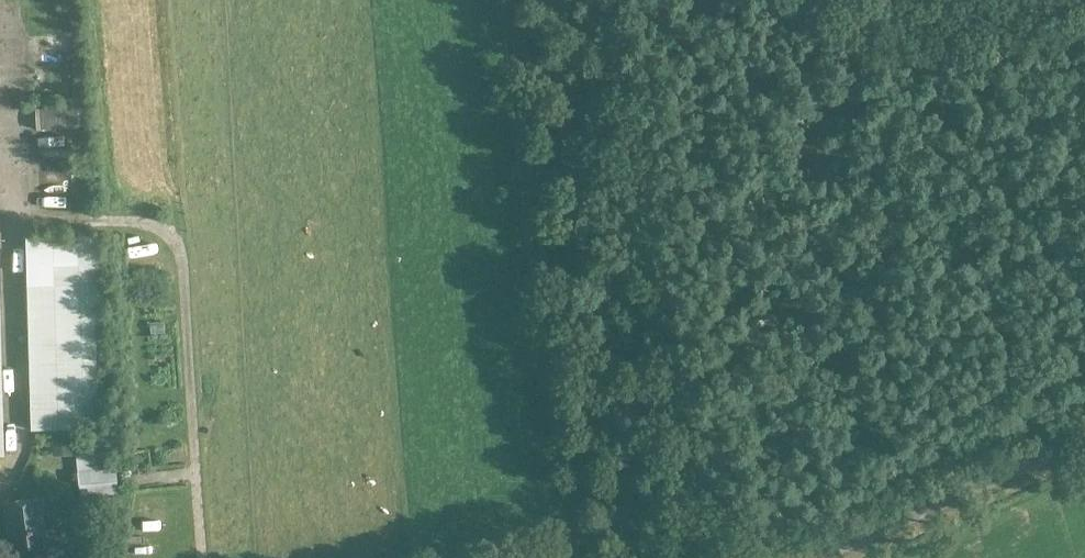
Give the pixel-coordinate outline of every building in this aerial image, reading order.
[(95,236),(27,239),(34,430),(85,428),(81,325),(99,324),(95,236)] [(177,408),(175,395),(157,398),(159,411),(177,408)] [(79,473),(81,495),(111,492),(109,471),(98,472),(97,458),(79,459),(80,473),(79,473)] [(47,550),(41,498),(6,502),(12,555),(47,550)]
